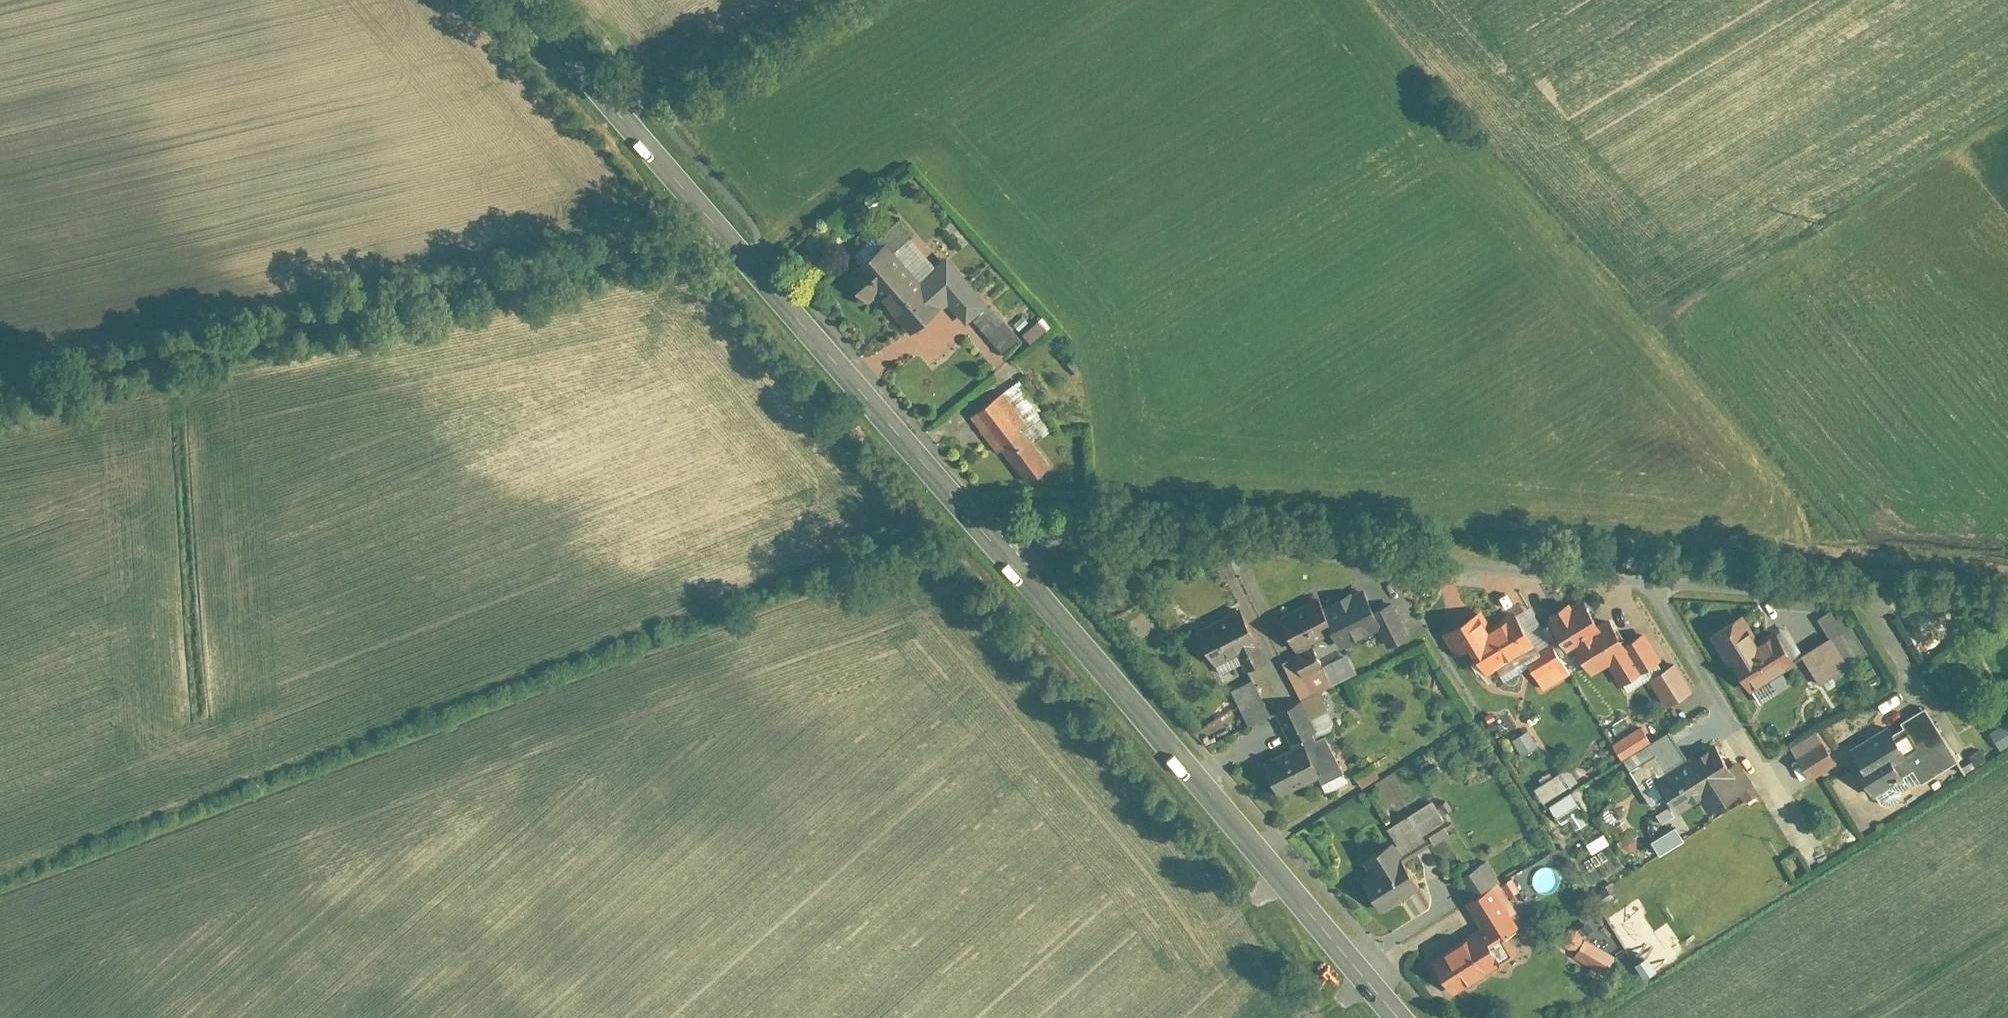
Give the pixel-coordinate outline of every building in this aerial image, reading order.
[(869,309),(879,299),(912,333),(943,304),(962,325),(973,315),(987,301),(947,259),(937,269),(899,230),(854,272),(857,275),(846,285),(869,309)] [(1024,340),(987,301),(973,315),(1009,353),(1024,340)] [(1027,341),(1035,347),(1046,332),(1039,326),(1027,341)] [(1017,388),(999,403),(997,400),(972,421),(1026,484),(1051,462),(1038,447),(1055,432),(1017,388)] [(1393,608),(1376,617),(1367,599),(1328,619),(1336,636),(1346,655),(1383,636),(1391,652),(1410,642),(1393,608)] [(1282,621),(1299,655),(1336,636),(1328,619),(1319,602),(1282,621)] [(1593,678),(1609,667),(1624,690),(1661,665),(1641,634),(1623,645),(1610,626),(1601,632),(1584,603),(1548,624),(1568,658),(1577,653),(1593,678)] [(1831,645),(1802,663),(1820,692),(1852,673),(1849,668),(1868,656),(1845,620),(1838,624),(1832,615),(1818,624),(1831,645)] [(1201,634),(1216,669),(1239,659),(1247,676),(1262,670),(1255,652),(1260,650),(1245,616),(1201,634)] [(1751,696),(1753,695),(1761,708),(1791,689),(1783,676),(1797,668),(1778,637),(1759,648),(1742,619),(1710,639),(1735,679),(1739,677),(1751,696)] [(1470,653),(1488,681),(1498,675),(1505,685),(1530,669),(1524,658),(1536,650),(1517,620),(1492,635),(1485,624),(1473,632),(1469,624),(1444,640),(1457,661),(1470,653)] [(1525,675),(1541,699),(1570,679),(1554,655),(1525,675)] [(1348,658),(1323,670),(1318,661),(1299,671),(1294,661),(1282,667),(1296,696),(1305,692),(1309,700),(1357,676),(1348,658)] [(1678,667),(1651,683),(1669,711),(1695,694),(1678,667)] [(1278,721),(1293,753),(1317,742),(1301,707),(1281,716),(1265,681),(1239,693),(1256,731),(1278,721)] [(1889,731),(1853,753),(1867,777),(1862,779),(1875,800),(1902,783),(1910,796),(1958,767),(1925,714),(1892,734),(1889,731)] [(1613,748),(1621,762),(1623,762),(1651,744),(1642,730),(1613,748)] [(1623,762),(1640,789),(1657,778),(1687,760),(1670,733),(1651,744),(1623,762)] [(1792,749),(1814,786),(1838,771),(1816,735),(1792,749)] [(1527,736),(1512,746),(1524,761),(1538,750),(1527,736)] [(1268,770),(1282,800),(1320,782),(1327,797),(1349,787),(1328,742),(1268,770)] [(1699,806),(1707,819),(1745,796),(1713,744),(1687,760),(1657,778),(1681,817),(1699,806)] [(1980,754),(1969,761),(1977,773),(1988,765),(1980,754)] [(1534,795),(1545,810),(1579,787),(1568,771),(1534,795)] [(1358,782),(1363,792),(1379,783),(1374,773),(1358,782)] [(1429,850),(1421,837),(1442,824),(1431,807),(1395,830),(1414,860),(1429,850)] [(1655,850),(1663,861),(1679,849),(1672,838),(1655,850)] [(1364,866),(1373,880),(1367,884),(1386,915),(1421,893),(1393,848),(1364,866)] [(1482,869),(1461,883),(1474,904),(1495,890),(1482,869)] [(1502,887),(1510,903),(1520,897),(1512,882),(1502,887)] [(1474,904),(1466,909),(1483,936),(1433,967),(1454,1000),(1515,961),(1503,942),(1520,931),(1495,890),(1474,904)] [(1596,900),(1603,911),(1614,905),(1607,893),(1596,900)] [(1584,945),(1575,963),(1605,978),(1614,960),(1584,945)] [(1650,960),(1635,970),(1644,984),(1659,975),(1650,960)]
